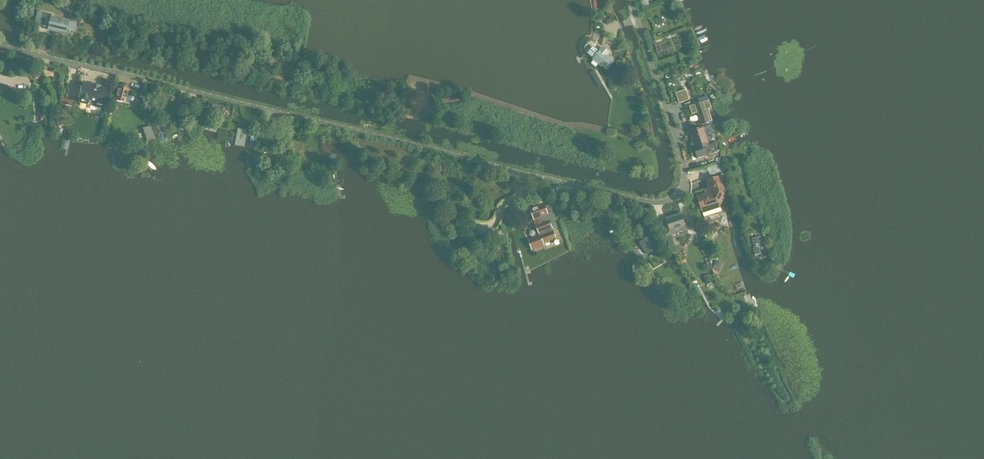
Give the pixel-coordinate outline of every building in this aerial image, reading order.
[(38,12),(35,25),(44,27),(48,28),(48,30),(65,34),(67,28),(75,30),(76,24),(51,18),(52,15),(38,12)] [(607,70),(613,62),(600,52),(599,53),(599,54),(594,60),(607,70)] [(104,108),(108,90),(83,85),(79,103),(80,103),(80,101),(88,103),(88,106),(89,106),(89,105),(104,108)] [(119,88),(115,101),(126,104),(128,96),(131,97),(132,92),(128,91),(128,90),(119,88)] [(689,100),(686,90),(675,94),(679,104),(689,100)] [(172,98),(164,96),(162,104),(170,106),(171,102),(173,102),(174,98),(172,97),(172,98)] [(711,123),(706,111),(712,109),(709,100),(690,107),(692,115),(698,114),(701,126),(711,123)] [(205,108),(203,118),(209,119),(210,114),(218,116),(216,121),(222,122),(224,113),(219,112),(220,107),(212,105),(210,110),(205,108)] [(150,127),(142,129),(146,142),(147,141),(154,139),(153,138),(150,127)] [(244,148),(246,137),(246,134),(245,131),(237,129),(236,135),(234,146),(244,148)] [(697,150),(709,146),(704,129),(691,133),(697,150)] [(698,159),(718,152),(715,143),(709,146),(697,150),(695,150),(698,158),(697,158),(698,159)] [(719,178),(708,181),(710,187),(710,188),(704,190),(706,196),(698,199),(702,210),(703,215),(716,211),(714,206),(719,204),(724,195),(719,178)] [(518,212),(515,204),(508,207),(510,214),(518,212)] [(552,214),(548,215),(545,206),(531,211),(535,222),(538,221),(539,225),(537,226),(536,226),(539,236),(528,240),(532,251),(545,246),(544,243),(556,239),(552,228),(557,227),(555,222),(552,214)] [(685,225),(682,214),(666,219),(666,221),(661,223),(665,237),(692,228),(690,224),(685,225)] [(487,233),(478,236),(481,248),(491,245),(487,233)] [(647,255),(657,249),(649,237),(640,243),(647,255)] [(754,250),(755,255),(760,254),(760,251),(758,243),(761,242),(760,237),(752,239),(755,249),(754,250)] [(492,244),(494,252),(500,251),(498,242),(492,244)] [(667,258),(670,263),(676,260),(673,255),(667,258)]
